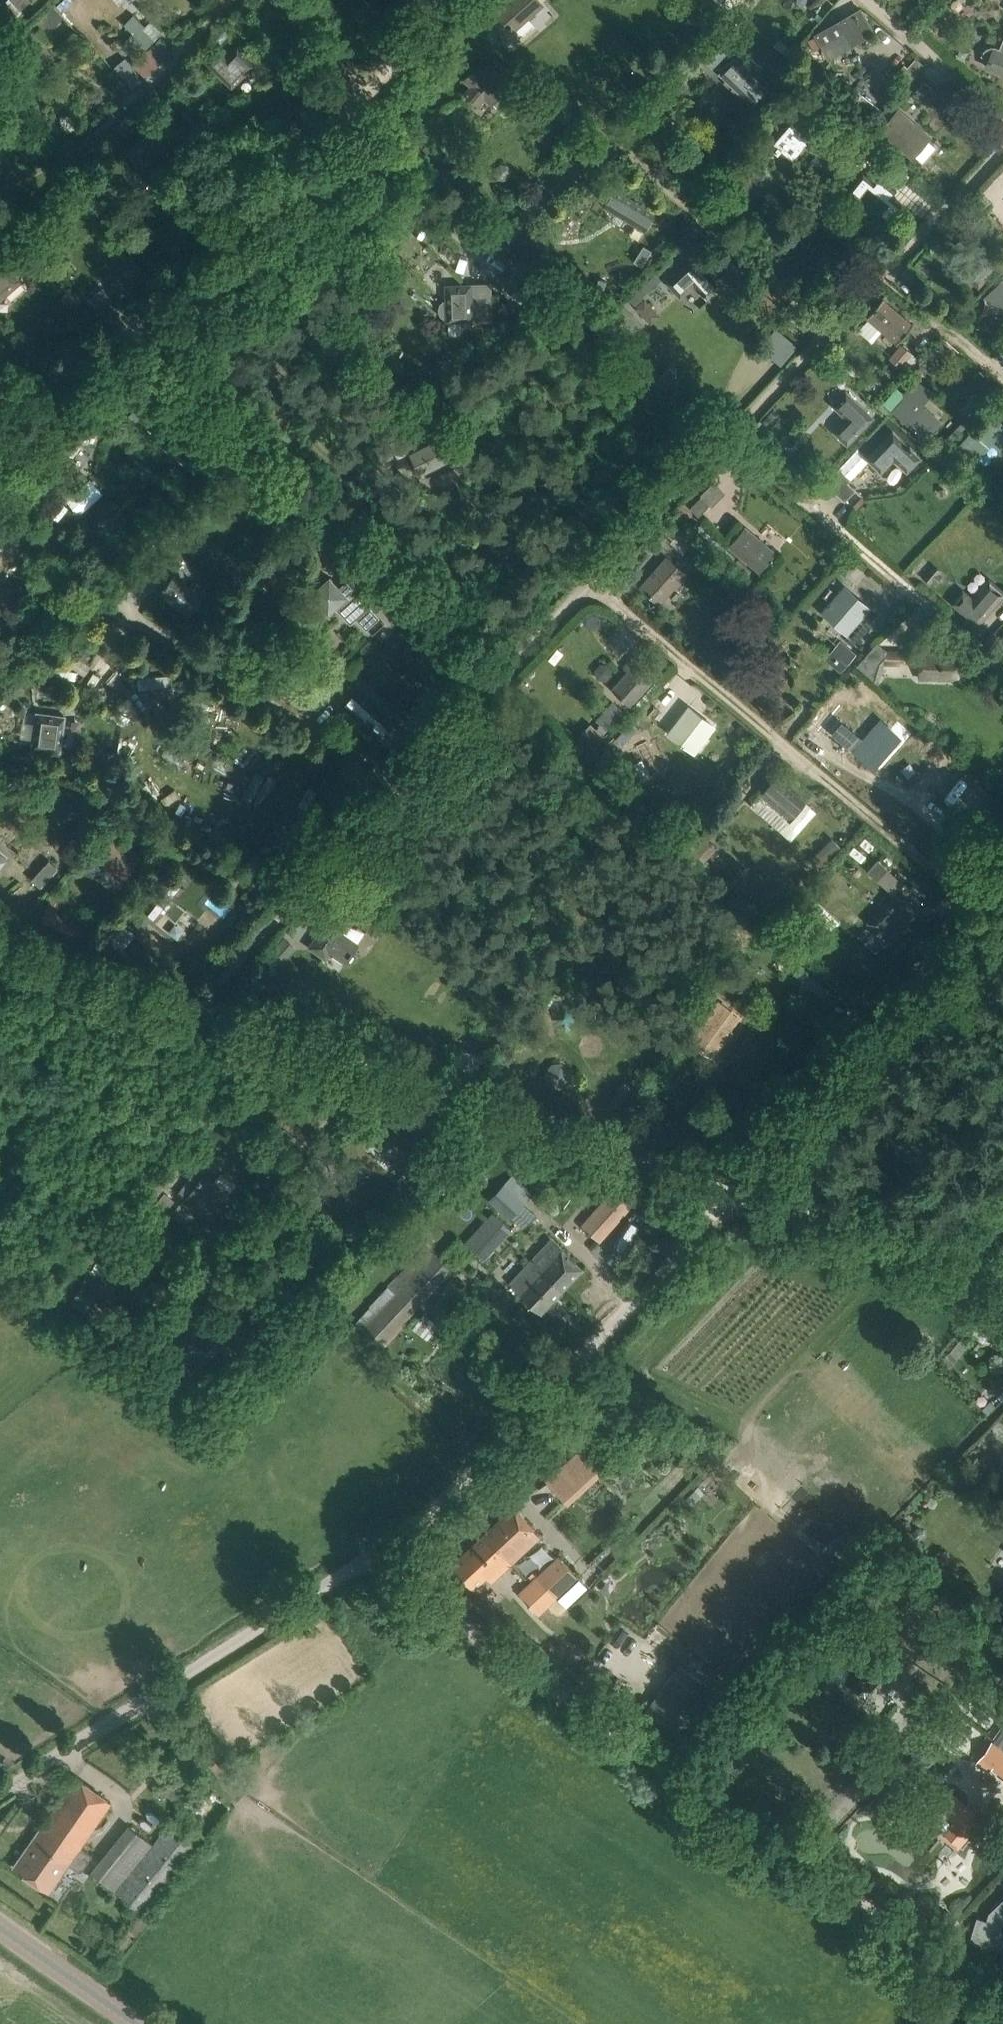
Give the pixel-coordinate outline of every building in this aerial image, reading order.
[(22,11),(12,0),(6,0),(0,6),(14,19),(22,11)] [(512,30),(542,4),(539,0),(510,0),(496,12),(512,30)] [(816,34),(830,57),(875,31),(861,8),(816,34)] [(122,22),(132,31),(116,47),(146,76),(174,47),(134,10),(122,22)] [(474,22),(485,34),(494,26),(483,14),(474,22)] [(8,55),(22,69),(46,45),(32,31),(8,55)] [(705,60),(712,67),(729,50),(721,43),(705,60)] [(1002,73),(1002,50),(993,46),(990,46),(987,47),(983,50),(981,55),(989,59),(986,66),(1002,73)] [(207,62),(232,86),(254,64),(237,47),(227,57),(220,49),(207,62)] [(133,89),(144,77),(122,56),(111,68),(133,89)] [(718,73),(752,106),(768,90),(734,57),(718,73)] [(893,75),(904,85),(923,64),(915,57),(907,67),(903,64),(893,75)] [(464,79),(472,85),(465,93),(478,104),(484,96),(492,103),(503,90),(496,84),(502,76),(490,65),(483,73),(476,66),(464,79)] [(913,93),(922,101),(933,89),(924,81),(913,93)] [(537,93),(526,83),(519,90),(517,89),(510,98),(523,109),(537,93)] [(948,85),(937,98),(956,115),(967,103),(948,85)] [(163,88),(153,98),(170,115),(180,104),(163,88)] [(799,109),(808,98),(797,89),(788,100),(799,109)] [(882,129),(912,155),(928,137),(898,111),(882,129)] [(769,142),(792,162),(812,139),(789,118),(769,142)] [(154,125),(127,152),(146,171),(148,169),(158,179),(171,166),(161,156),(173,144),(154,125)] [(504,180),(509,176),(511,169),(507,164),(500,163),(494,166),(493,173),(497,179),(504,180)] [(28,181),(16,164),(5,173),(16,189),(28,181)] [(848,190),(859,199),(868,188),(885,203),(877,213),(886,221),(901,204),(890,195),(895,190),(877,175),(872,181),(862,172),(848,190)] [(983,207),(990,200),(982,192),(975,198),(983,207)] [(616,215),(643,238),(656,222),(630,199),(616,215)] [(965,273),(978,285),(1002,258),(975,234),(963,247),(977,259),(965,273)] [(25,271),(39,259),(39,258),(23,240),(9,253),(25,271)] [(645,245),(637,255),(649,265),(657,255),(645,245)] [(99,269),(105,276),(118,291),(143,270),(130,255),(127,258),(120,250),(99,269)] [(914,265),(926,275),(932,269),(926,264),(931,258),(925,253),(914,265)] [(709,294),(708,294),(719,284),(695,257),(668,282),(680,295),(694,282),(704,294),(703,294),(706,297),(709,294)] [(613,261),(600,261),(600,273),(613,273),(613,261)] [(22,280),(6,262),(0,267),(0,299),(22,280)] [(640,287),(646,293),(660,279),(655,273),(640,287)] [(999,312),(1002,309),(1002,278),(984,296),(999,312)] [(446,322),(493,319),(491,282),(444,284),(445,300),(443,301),(440,304),(438,308),(438,311),(442,316),(444,318),(446,318),(446,322)] [(102,287),(91,297),(98,305),(110,295),(102,287)] [(873,343),(883,331),(897,343),(913,325),(882,299),(867,317),(868,318),(858,331),(873,343)] [(637,307),(651,322),(658,315),(644,300),(637,307)] [(889,360),(905,373),(917,359),(900,346),(889,360)] [(666,368),(657,378),(665,385),(674,375),(666,368)] [(893,403),(888,409),(925,439),(941,420),(924,406),(929,400),(912,386),(896,405),(893,403)] [(834,431),(847,443),(872,417),(846,392),(834,405),(847,418),(834,431)] [(1000,420),(995,425),(984,416),(958,445),(977,461),(992,444),(998,450),(1002,445),(1002,423),(1000,420)] [(866,458),(881,473),(894,459),(907,472),(921,457),(893,430),(879,445),(866,458)] [(444,442),(440,444),(436,438),(408,452),(420,475),(448,461),(444,454),(448,452),(455,466),(466,461),(453,435),(443,440),(444,442)] [(870,437),(840,469),(848,477),(866,458),(879,445),(870,437)] [(400,440),(391,444),(397,457),(406,453),(400,440)] [(777,447),(769,455),(781,466),(789,457),(777,447)] [(949,452),(942,460),(957,472),(964,465),(949,452)] [(844,500),(855,489),(847,482),(837,493),(844,500)] [(690,508),(699,516),(710,505),(701,496),(690,508)] [(318,515),(308,527),(323,540),(333,529),(318,515)] [(729,545),(760,571),(775,552),(745,527),(729,545)] [(684,552),(694,541),(680,529),(670,540),(684,552)] [(900,548),(892,557),(902,567),(910,558),(900,548)] [(641,587),(659,603),(685,573),(667,557),(641,587)] [(923,576),(930,583),(932,581),(935,583),(941,575),(939,573),(941,571),(933,564),(923,576)] [(159,593),(188,618),(204,599),(175,574),(159,593)] [(343,614),(359,598),(345,583),(340,588),(330,577),(310,595),(328,614),(337,607),(343,614)] [(978,623),(1002,593),(1002,591),(989,580),(973,600),(963,591),(953,602),(978,623)] [(820,612),(846,634),(870,607),(845,584),(820,612)] [(356,616),(364,625),(376,614),(368,605),(356,616)] [(89,651),(93,644),(86,639),(77,654),(87,660),(91,653),(89,651)] [(824,658),(840,672),(856,654),(840,640),(824,658)] [(887,651),(886,664),(902,665),(903,651),(887,651)] [(918,680),(956,681),(957,654),(918,653),(918,680)] [(612,689),(630,705),(654,678),(632,658),(623,667),(628,671),(612,689)] [(172,685),(171,673),(138,677),(139,688),(172,685)] [(378,737),(391,722),(393,720),(357,689),(342,706),(378,737)] [(612,702),(596,720),(608,730),(624,712),(612,702)] [(689,707),(668,733),(692,752),(713,725),(689,707)] [(65,716),(37,712),(33,747),(60,750),(62,738),(65,716)] [(410,739),(391,722),(378,737),(395,754),(410,739)] [(590,753),(606,735),(591,722),(580,734),(581,734),(576,741),(590,753)] [(860,739),(844,757),(866,775),(895,742),(873,723),(860,739)] [(849,745),(857,736),(845,726),(837,735),(849,745)] [(644,757),(652,776),(670,768),(656,736),(622,752),(627,765),(644,757)] [(763,794),(796,822),(810,805),(777,777),(763,794)] [(72,829),(83,817),(73,809),(62,821),(72,829)] [(698,828),(685,840),(704,860),(717,848),(698,828)] [(119,845),(108,836),(91,857),(121,882),(143,855),(124,840),(119,845)] [(834,836),(811,858),(819,866),(842,845),(834,836)] [(868,871),(877,879),(887,868),(878,860),(868,871)] [(164,912),(176,922),(186,908),(175,899),(185,887),(172,876),(145,910),(157,920),(164,912)] [(40,920),(62,931),(68,918),(57,913),(62,902),(51,897),(46,908),(40,920)] [(869,922),(890,941),(913,916),(892,897),(869,922)] [(326,921),(308,947),(326,960),(330,955),(332,956),(333,955),(342,961),(341,962),(344,964),(359,944),(326,921)] [(130,928),(116,945),(123,951),(137,933),(130,928)] [(272,952),(265,959),(275,968),(282,961),(272,952)] [(805,968),(798,976),(823,998),(831,989),(805,968)] [(690,1039),(715,1057),(734,1031),(724,1024),(733,1010),(718,999),(690,1039)] [(456,1046),(450,1064),(474,1072),(480,1054),(456,1046)] [(389,1125),(374,1142),(402,1168),(418,1151),(411,1145),(413,1143),(407,1138),(406,1139),(389,1125)] [(407,1186),(418,1174),(409,1167),(399,1178),(407,1186)] [(534,1193),(513,1173),(489,1199),(511,1220),(527,1202),(526,1202),(533,1193),(534,1193)] [(152,1201),(165,1186),(153,1175),(140,1190),(152,1201)] [(186,1199),(211,1219),(229,1195),(204,1176),(186,1199)] [(614,1189),(582,1224),(600,1241),(632,1205),(614,1189)] [(466,1242),(484,1259),(512,1229),(494,1212),(466,1242)] [(552,1239),(532,1260),(561,1289),(582,1268),(552,1239)] [(90,1253),(81,1259),(85,1265),(94,1260),(90,1253)] [(362,1330),(379,1346),(452,1269),(434,1253),(362,1330)] [(561,1289),(532,1260),(510,1283),(540,1312),(561,1289)] [(73,1302),(85,1308),(102,1276),(89,1270),(73,1302)] [(972,1332),(983,1340),(1002,1312),(1002,1300),(998,1296),(972,1332)] [(284,1297),(281,1302),(285,1306),(282,1310),(294,1319),(301,1310),(284,1297)] [(995,1339),(1002,1348),(1002,1331),(995,1339)] [(226,1348),(242,1350),(244,1338),(228,1336),(226,1348)] [(962,1336),(949,1353),(954,1359),(969,1341),(962,1336)] [(556,1437),(550,1443),(556,1449),(562,1443),(556,1437)] [(567,1504),(606,1466),(582,1441),(543,1478),(567,1504)] [(529,1458),(522,1464),(529,1471),(536,1464),(529,1458)] [(684,1494),(691,1501),(699,1493),(693,1486),(684,1494)] [(513,1507),(486,1533),(512,1562),(540,1535),(513,1507)] [(512,1562),(486,1533),(452,1564),(473,1587),(486,1575),(491,1581),(512,1562)] [(538,1575),(558,1596),(567,1607),(587,1588),(559,1557),(538,1575)] [(558,1596),(538,1575),(519,1593),(538,1614),(558,1596)] [(836,1643),(844,1649),(854,1637),(846,1631),(836,1643)] [(852,1670),(850,1673),(852,1675),(847,1681),(865,1696),(880,1678),(870,1670),(878,1661),(860,1647),(845,1665),(852,1670)] [(645,1713),(678,1736),(712,1687),(679,1664),(645,1713)] [(992,1742),(978,1762),(988,1769),(992,1764),(1002,1772),(1002,1750),(992,1742)] [(16,1865),(50,1889),(69,1861),(82,1870),(91,1855),(78,1846),(111,1802),(77,1777),(16,1865)] [(950,1821),(952,1823),(943,1833),(957,1845),(979,1818),(952,1796),(941,1810),(951,1819),(950,1821)] [(91,1870),(144,1913),(206,1837),(178,1814),(154,1844),(129,1824),(91,1870)] [(994,1946),(1002,1920),(1002,1919),(1002,1898),(990,1910),(987,1921),(977,1918),(971,1939),(994,1946)] [(941,1913),(938,1919),(942,1926),(950,1925),(953,1918),(949,1912),(941,1913)]
